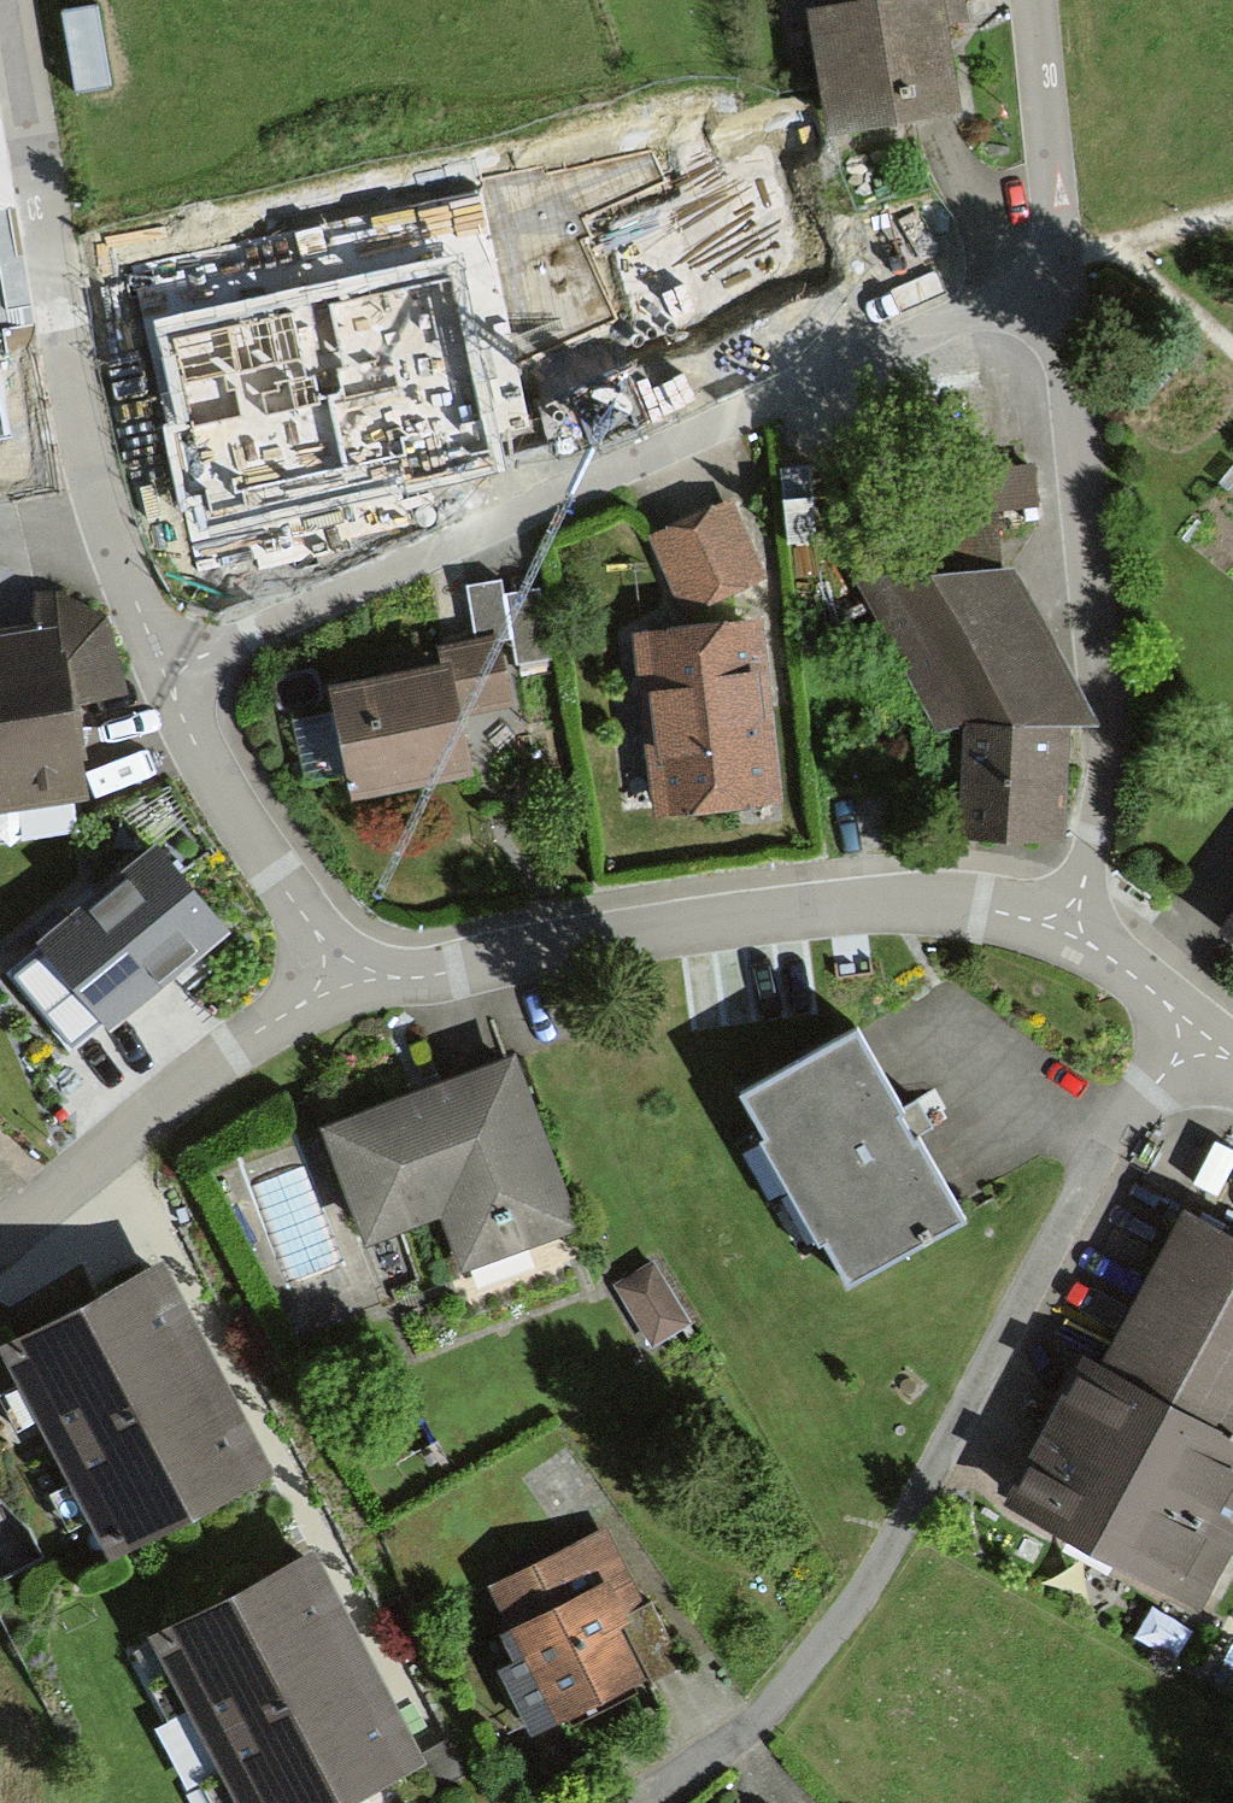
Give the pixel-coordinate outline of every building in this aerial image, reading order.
[(822,22),(807,24),(829,148),(960,122),(947,31),(968,26),(965,9),(963,0),(917,0),(822,22)] [(917,0),(817,0),(822,22),(917,0)] [(763,137),(553,231),(614,368),(825,274),(763,137)] [(458,256),(153,323),(200,534),(505,467),(458,256)] [(981,375),(932,380),(947,519),(1035,509),(1030,467),(991,471),(981,375)] [(643,539),(682,621),(763,583),(724,501),(643,539)] [(1096,731),(1015,575),(935,592),(855,582),(942,739),(959,739),(957,846),(1064,848),(1066,730),(1096,731)] [(503,581),(467,587),(476,646),(496,642),(515,639),(520,667),(550,662),(539,594),(506,600),(503,581)] [(764,628),(633,644),(655,826),(786,810),(772,698),(764,628)] [(81,804),(68,729),(52,635),(0,644),(0,818),(81,804)] [(333,694),(354,795),(467,772),(455,715),(509,704),(496,642),(476,646),(435,654),(439,672),(333,694)] [(232,943),(158,853),(6,977),(72,1057),(99,1034),(108,1045),(195,973),(232,943)] [(1217,949),(1232,961),(1232,928),(1217,949)] [(821,1241),(845,1284),(965,1215),(909,1120),(852,1021),(729,1091),(756,1137),(750,1141),(811,1246),(821,1241)] [(461,1260),(579,1215),(513,1041),(422,1076),(321,1114),(365,1229),(438,1201),(461,1260)] [(1232,1432),(1232,1237),(1187,1213),(1107,1368),(1232,1432)] [(162,1241),(0,1325),(0,1329),(111,1540),(274,1455),(224,1361),(162,1241)] [(616,1284),(654,1346),(697,1320),(659,1257),(616,1284)] [(1107,1368),(1088,1358),(1013,1500),(1203,1600),(1232,1545),(1232,1432),(1107,1368)] [(516,1648),(502,1655),(532,1717),(645,1661),(652,1675),(682,1660),(651,1597),(644,1600),(604,1520),(492,1575),(509,1611),(500,1616),(516,1648)] [(314,1531),(152,1615),(250,1802),(308,1802),(424,1743),(376,1650),(314,1531)]
